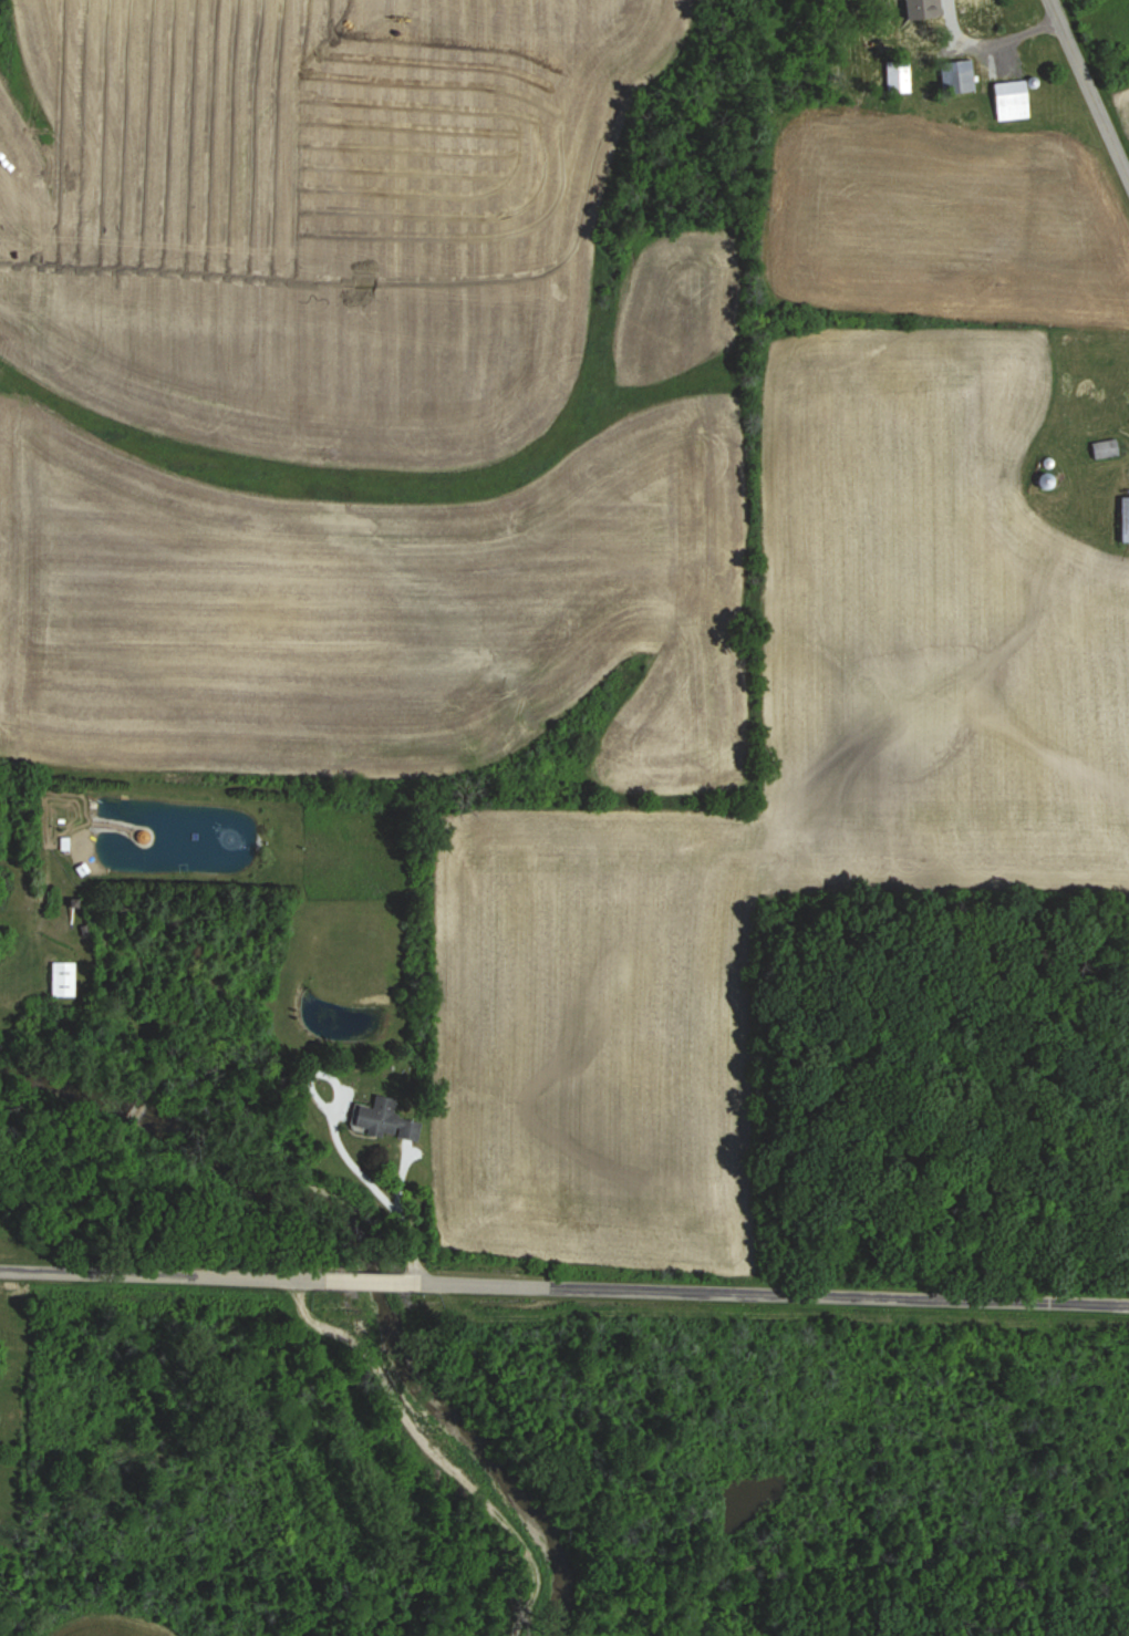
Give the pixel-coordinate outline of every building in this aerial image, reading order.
[(974,59),(942,61),(945,93),(976,91),(974,59)] [(911,60),(888,60),(888,92),(911,92),(911,60)] [(995,82),(998,120),(1030,117),(1027,79),(995,82)] [(1095,457),(1120,455),(1118,439),(1093,441),(1095,457)] [(1056,477),(1044,470),(1037,482),(1049,490),(1056,477)] [(77,961),(53,961),(53,996),(77,996),(77,961)] [(352,1126),(418,1142),(422,1122),(394,1116),(398,1099),(376,1095),(374,1108),(356,1104),(352,1126)]
